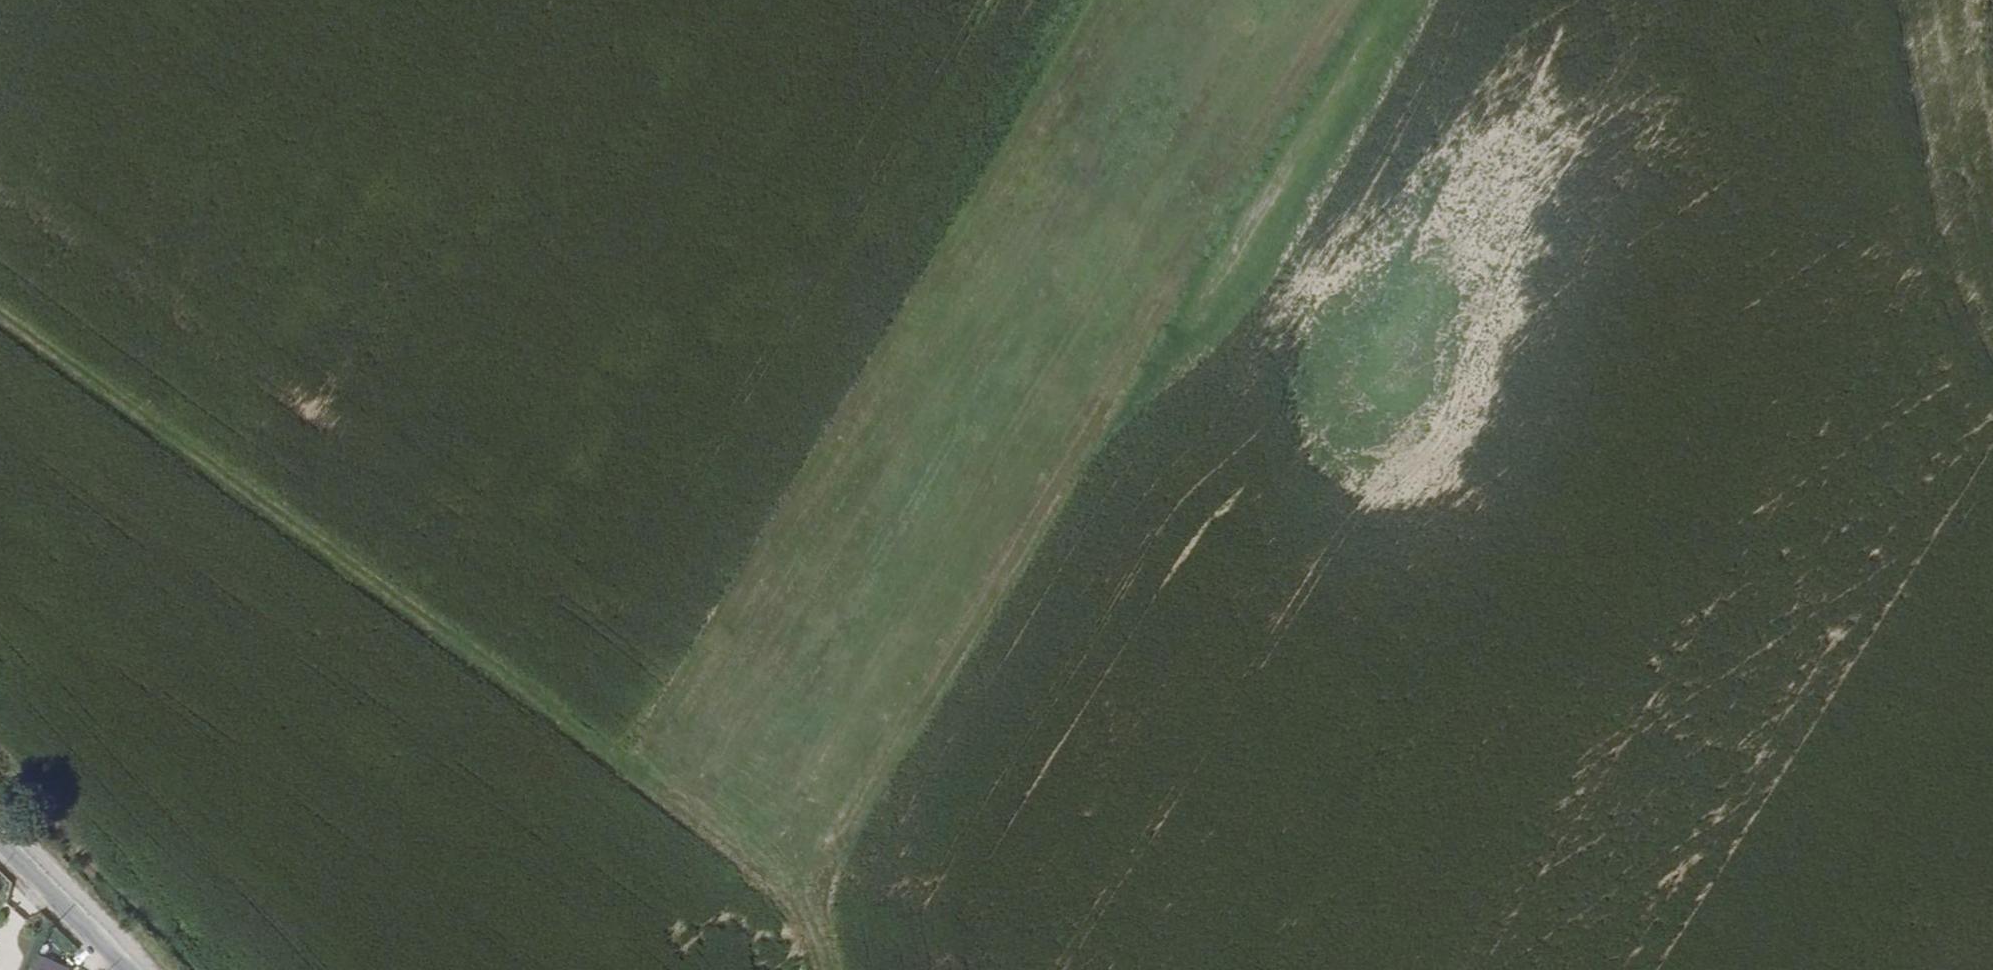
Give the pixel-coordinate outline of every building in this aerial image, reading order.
[(39,950),(31,969),(68,969),(70,965),(39,950)]
